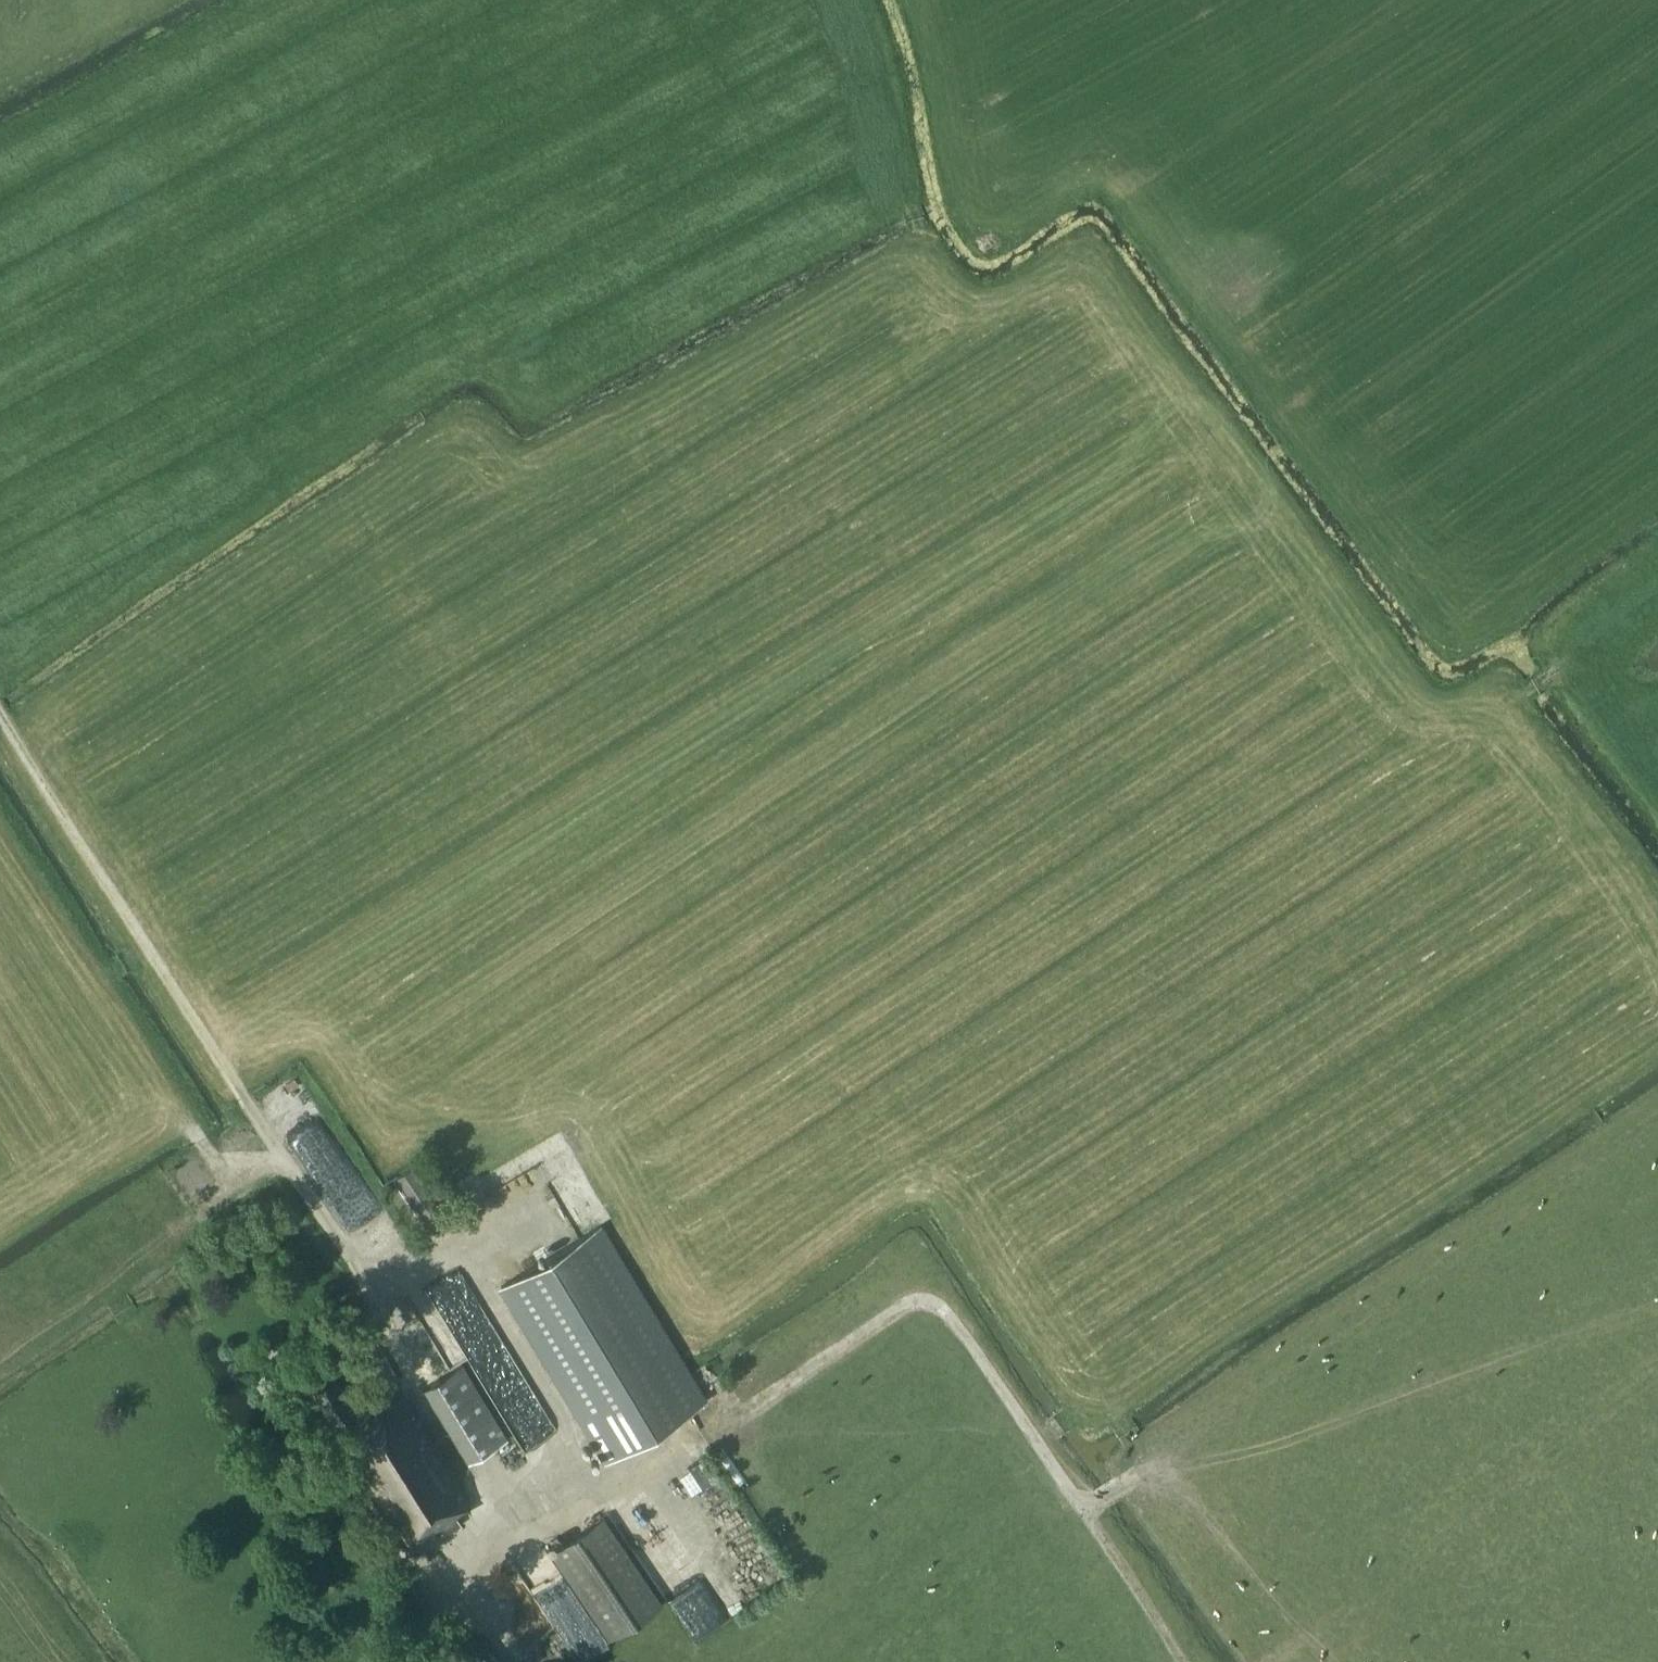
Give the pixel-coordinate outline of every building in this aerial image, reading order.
[(443,1211),(413,1166),(397,1177),(427,1222),(443,1211)] [(598,1227),(501,1285),(606,1460),(704,1401),(598,1227)] [(424,1386),(472,1464),(512,1440),(464,1361),(424,1386)] [(455,1512),(472,1502),(395,1382),(355,1407),(333,1373),(312,1387),(346,1440),(343,1442),(410,1547),(440,1528),(444,1534),(461,1523),(455,1512)] [(604,1516),(550,1552),(609,1638),(662,1603),(604,1516)] [(723,1589),(682,1608),(697,1638),(737,1618),(723,1589)]
